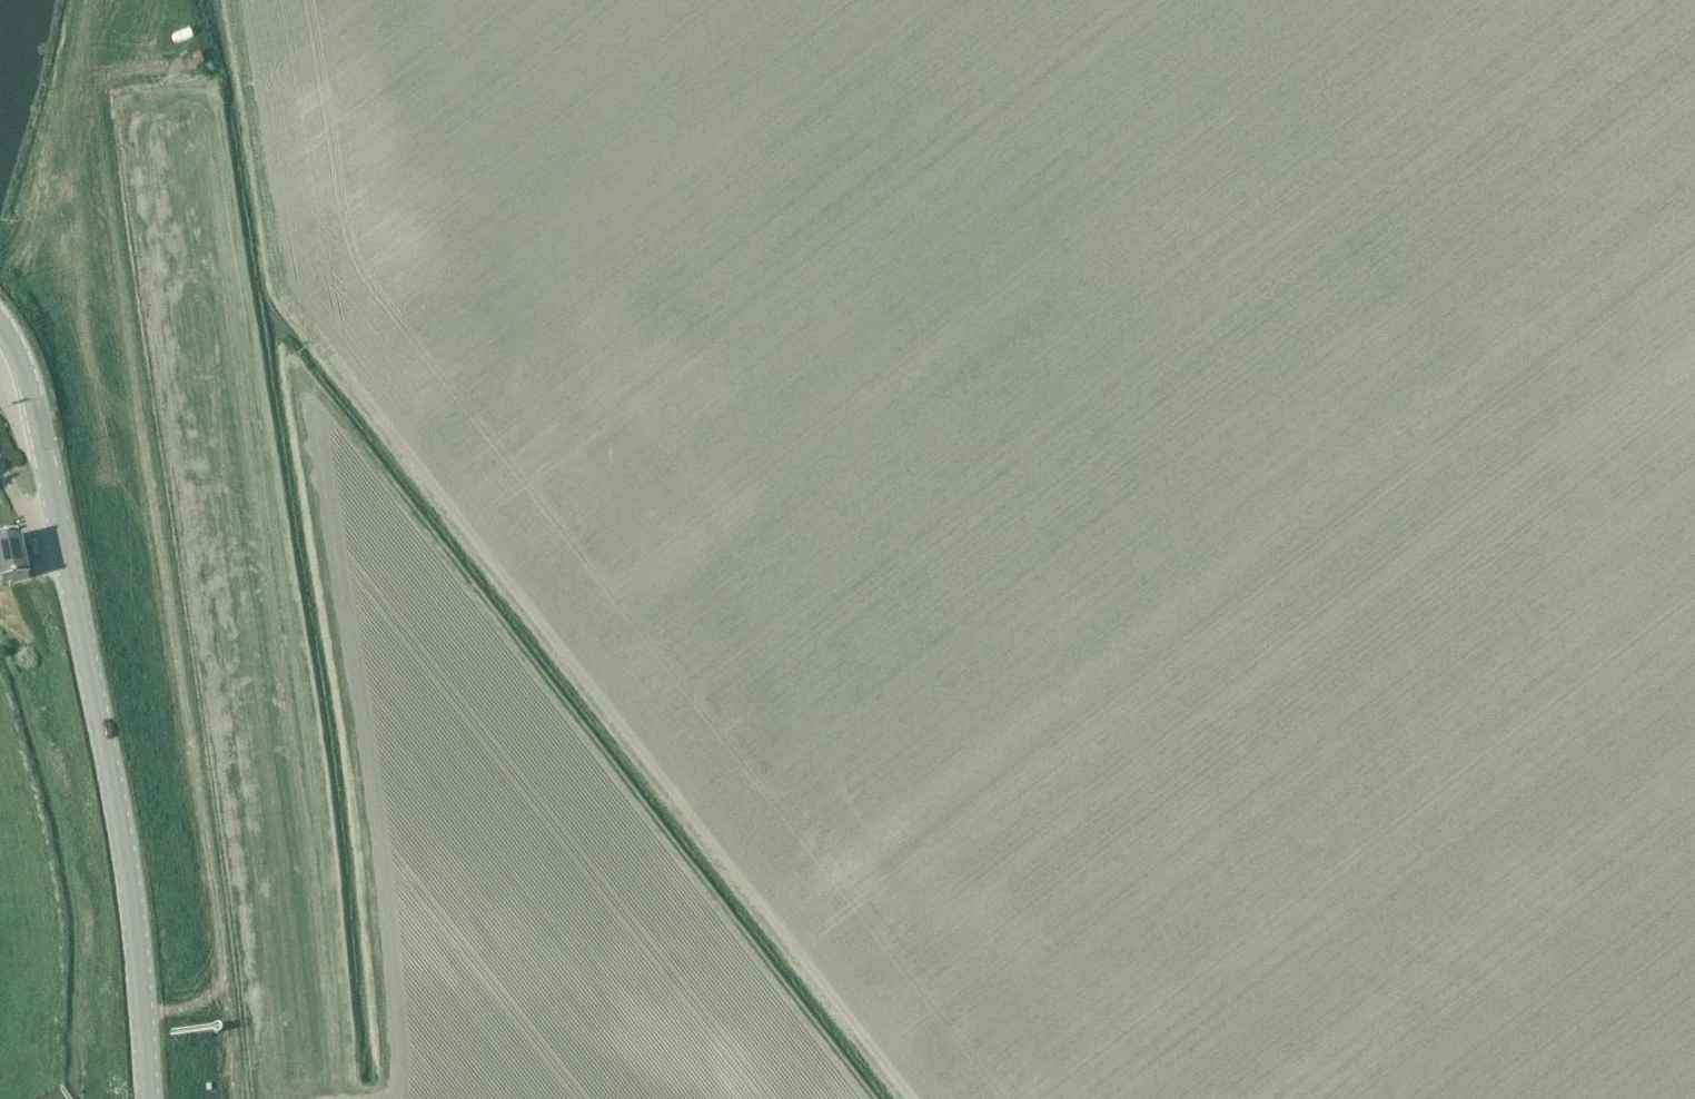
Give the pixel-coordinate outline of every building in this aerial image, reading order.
[(31,580),(22,538),(0,542),(0,573),(3,586),(31,580)]
